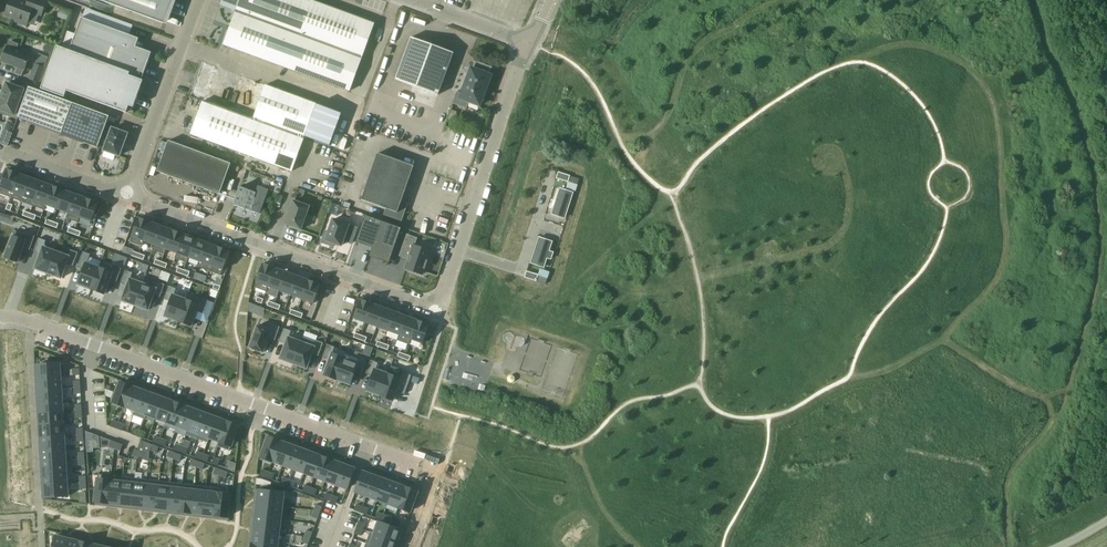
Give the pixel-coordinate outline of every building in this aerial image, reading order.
[(40,0),(29,0),(28,4),(17,0),(12,0),(6,16),(16,19),(15,22),(27,27),(32,12),(42,16),(47,3),(40,0)] [(164,25),(173,0),(96,0),(164,25)] [(220,5),(236,11),(223,46),(286,69),(350,92),(375,23),(312,0),(222,0),(220,5)] [(140,77),(143,78),(149,59),(150,57),(147,51),(145,51),(145,50),(127,43),(130,35),(82,18),(70,51),(140,77)] [(455,54),(413,38),(397,80),(440,96),(455,54)] [(7,46),(1,62),(17,67),(15,74),(22,76),(24,70),(25,70),(30,54),(16,49),(18,44),(10,42),(8,46),(7,46)] [(140,79),(140,77),(70,51),(57,46),(42,89),(65,97),(67,91),(127,113),(130,106),(134,108),(144,81),(140,79)] [(202,61),(190,96),(203,101),(190,135),(292,172),(305,137),(317,104),(202,61)] [(494,68),(477,62),(476,63),(477,63),(475,70),(472,69),(463,94),(458,92),(454,104),(468,109),(470,102),(481,106),(492,76),(490,75),(492,68),(493,69),(494,68)] [(38,82),(43,67),(35,64),(30,79),(38,82)] [(4,92),(2,91),(0,97),(0,100),(1,100),(0,102),(0,109),(2,110),(1,113),(9,116),(10,113),(14,115),(17,109),(21,111),(27,94),(22,93),(24,90),(7,83),(4,92)] [(62,134),(73,103),(29,87),(27,94),(21,111),(18,118),(62,134)] [(109,117),(73,103),(62,134),(98,148),(103,134),(105,127),(109,117)] [(342,113),(317,104),(305,137),(330,146),(342,113)] [(112,130),(105,127),(103,134),(109,136),(104,150),(119,156),(128,134),(112,128),(112,130)] [(3,130),(0,138),(0,144),(6,146),(7,147),(8,146),(9,141),(12,133),(3,130)] [(231,164),(169,141),(157,172),(220,195),(231,164)] [(414,166),(378,153),(361,200),(386,209),(384,215),(402,221),(408,203),(402,201),(414,166)] [(8,169),(7,171),(4,171),(1,180),(3,181),(0,190),(0,194),(10,198),(19,174),(8,169)] [(579,179),(558,172),(556,179),(577,185),(579,179)] [(22,202),(30,178),(19,174),(10,198),(22,202)] [(33,206),(42,182),(30,178),(22,202),(33,206)] [(46,205),(53,186),(42,182),(33,206),(45,210),(46,205)] [(57,209),(64,190),(53,186),(46,205),(57,209)] [(240,187),(234,205),(252,211),(259,214),(266,196),(256,192),(240,187)] [(566,220),(573,193),(556,188),(549,216),(566,220)] [(68,213),(75,194),(64,190),(57,209),(68,213)] [(80,218),(86,198),(75,194),(68,213),(66,218),(78,223),(80,218)] [(91,222),(98,203),(86,198),(80,218),(91,222)] [(309,215),(307,215),(310,207),(294,201),(285,224),(292,226),(294,228),(296,229),(298,229),(301,230),(304,222),(306,222),(308,221),(310,217),(309,215)] [(14,217),(0,212),(0,221),(11,225),(14,217)] [(366,216),(356,241),(373,247),(382,222),(366,216)] [(142,246),(144,241),(150,222),(139,218),(130,242),(142,246)] [(326,230),(322,242),(332,246),(333,243),(342,246),(344,241),(352,244),(358,228),(334,219),(329,232),(326,230)] [(144,241),(154,245),(155,245),(162,226),(150,222),(144,241)] [(382,222),(370,256),(389,263),(401,228),(382,222)] [(152,250),(165,255),(167,250),(166,249),(173,230),(162,226),(155,245),(154,245),(152,250)] [(167,250),(177,253),(177,254),(184,234),(173,230),(166,249),(167,250)] [(14,231),(4,257),(18,262),(23,247),(30,250),(35,237),(27,234),(27,235),(14,231)] [(175,258),(187,263),(189,258),(188,258),(195,239),(184,234),(177,254),(177,253),(175,258)] [(406,235),(401,251),(410,254),(404,269),(421,275),(429,252),(413,246),(416,239),(406,235)] [(39,238),(34,251),(40,254),(35,269),(48,273),(57,249),(44,245),(46,241),(39,238)] [(544,268),(553,243),(538,238),(529,263),(544,268)] [(189,258),(199,262),(200,262),(207,243),(195,239),(188,258),(189,258)] [(209,271),(218,247),(207,243),(200,262),(199,262),(197,267),(209,271)] [(209,271),(221,275),(230,251),(218,247),(209,271)] [(57,249),(48,273),(61,278),(67,263),(73,266),(78,253),(71,250),(69,254),(57,249)] [(83,252),(77,267),(84,270),(78,285),(91,289),(99,268),(87,263),(90,254),(83,252)] [(99,268),(91,289),(105,294),(110,279),(117,282),(121,269),(114,266),(114,267),(101,263),(99,268)] [(254,288),(267,292),(269,287),(268,287),(275,268),(263,264),(254,288)] [(269,287),(279,291),(286,272),(275,268),(268,287),(269,287)] [(135,306),(143,284),(130,279),(133,273),(126,270),(121,283),(127,286),(122,301),(135,306)] [(527,271),(525,277),(525,278),(546,284),(548,278),(527,271)] [(279,291),(290,295),(297,276),(286,272),(279,291)] [(194,279),(199,280),(205,283),(207,277),(196,273),(194,279)] [(290,295),(302,299),(309,280),(297,276),(290,295)] [(302,299),(313,304),(321,285),(309,280),(302,299)] [(143,284),(135,306),(148,311),(154,296),(160,298),(165,285),(158,282),(156,289),(143,284)] [(178,322),(186,300),(174,295),(176,289),(169,286),(164,299),(171,302),(165,317),(178,322)] [(186,300),(178,322),(192,326),(197,312),(204,314),(209,301),(201,298),(201,299),(188,295),(186,300)] [(354,319),(366,323),(373,304),(361,300),(354,319)] [(366,323),(377,327),(384,308),(373,304),(366,323)] [(377,327),(388,331),(395,312),(384,308),(377,327)] [(395,312),(388,331),(399,335),(406,316),(395,312)] [(409,345),(411,340),(411,339),(418,320),(406,316),(399,335),(397,340),(409,345)] [(411,340),(422,344),(429,325),(418,320),(411,339),(411,340)] [(271,331),(258,326),(250,348),(263,353),(269,338),(275,340),(280,327),(273,325),(271,331)] [(293,364),(301,342),(289,338),(291,332),(284,329),(279,342),(286,344),(280,359),(293,364)] [(293,364),(307,369),(312,354),(319,356),(323,343),(316,341),(314,347),(301,342),(293,364)] [(337,380),(345,358),(332,354),(335,348),(327,345),(323,358),(329,360),(324,375),(336,380),(337,380)] [(337,380),(350,385),(356,370),(362,372),(367,359),(360,357),(357,363),(345,358),(337,380)] [(371,361),(366,374),(372,376),(367,391),(380,396),(388,374),(376,370),(378,363),(371,361)] [(65,363),(37,365),(38,378),(60,376),(60,377),(66,377),(65,363)] [(388,374),(380,396),(393,401),(397,392),(404,394),(411,376),(403,373),(401,379),(388,374)] [(60,376),(38,378),(39,389),(61,388),(60,377),(60,376)] [(121,383),(113,402),(125,406),(132,387),(121,383)] [(132,387),(125,406),(135,410),(142,391),(132,387)] [(61,388),(39,389),(40,401),(62,400),(61,388)] [(135,410),(133,415),(144,419),(146,414),(153,395),(142,391),(135,410)] [(153,395),(146,414),(156,418),(163,399),(153,395)] [(163,399),(156,418),(167,422),(174,403),(163,399)] [(62,400),(40,401),(40,413),(63,412),(62,400)] [(174,403),(167,422),(178,426),(185,406),(174,402),(174,403)] [(185,406),(178,426),(188,430),(195,410),(185,406)] [(188,430),(186,435),(197,439),(206,414),(195,410),(188,430)] [(63,412),(40,413),(41,425),(63,424),(63,425),(69,424),(68,411),(63,412)] [(206,414),(197,439),(208,443),(210,438),(209,438),(217,418),(206,414)] [(217,418),(209,438),(210,438),(219,441),(220,442),(227,422),(217,418)] [(112,420),(110,426),(116,428),(119,423),(112,420)] [(219,441),(217,446),(229,451),(238,426),(227,422),(220,442),(219,441)] [(119,423),(116,428),(123,431),(125,425),(119,423)] [(63,424),(41,425),(42,437),(64,436),(63,425),(63,424)] [(134,428),(131,434),(138,436),(140,430),(134,428)] [(140,430),(138,436),(144,438),(146,433),(140,430)] [(100,436),(98,436),(92,436),(93,434),(86,431),(87,452),(94,452),(93,448),(100,448),(100,436)] [(64,436),(42,437),(43,449),(65,448),(64,436)] [(112,441),(100,436),(100,448),(109,447),(112,441)] [(155,436),(153,442),(159,444),(161,438),(155,436)] [(269,437),(260,459),(272,464),(273,461),(280,441),(269,437)] [(161,438),(159,444),(165,446),(167,441),(161,438)] [(280,441),(273,461),(283,465),(290,445),(280,441)] [(176,444),(174,450),(180,452),(182,446),(176,444)] [(153,445),(151,450),(157,453),(159,447),(153,445)] [(290,445),(283,465),(294,469),(301,449),(290,445)] [(182,446),(180,452),(186,454),(188,448),(182,446)] [(65,448),(43,449),(43,462),(65,460),(65,448)] [(301,449),(294,469),(304,473),(312,453),(301,449)] [(170,451),(168,457),(174,459),(176,453),(170,451)] [(197,452),(195,457),(201,460),(203,454),(197,452)] [(176,453),(174,459),(180,461),(182,455),(176,453)] [(312,453),(304,473),(315,477),(322,457),(312,453)] [(203,454),(201,460),(207,462),(210,456),(203,454)] [(322,457),(315,477),(326,481),(333,461),(322,457)] [(214,458),(212,464),(218,466),(220,460),(214,458)] [(193,459),(191,465),(197,467),(199,462),(193,459)] [(65,460),(43,462),(44,474),(66,472),(65,460)] [(333,461),(326,481),(336,484),(343,465),(333,461)] [(199,462),(197,467),(203,470),(205,464),(199,462)] [(343,465),(336,484),(347,489),(355,469),(343,465)] [(216,468),(214,474),(220,476),(222,470),(216,468)] [(222,470),(220,476),(226,478),(228,472),(222,470)] [(262,470),(260,475),(266,478),(269,472),(262,470)] [(66,472),(44,474),(45,486),(67,484),(66,472)] [(363,472),(356,492),(367,496),(374,476),(363,472)] [(99,474),(95,502),(108,503),(111,481),(112,476),(99,474)] [(374,476),(367,496),(377,500),(385,480),(374,476)] [(122,482),(119,504),(131,506),(135,478),(122,477),(122,482)] [(135,478),(131,506),(143,507),(147,480),(135,478)] [(147,480),(143,507),(155,509),(159,481),(147,480)] [(290,480),(288,485),(294,488),(296,482),(290,480)] [(385,480),(377,500),(388,504),(395,484),(385,480)] [(111,481),(108,503),(119,504),(122,482),(111,481)] [(159,481),(155,509),(167,510),(171,483),(159,481)] [(171,483),(167,510),(179,511),(182,484),(171,483)] [(67,484),(45,486),(45,498),(68,496),(67,484)] [(179,511),(179,512),(191,513),(194,488),(195,485),(182,484),(179,511)] [(395,484),(388,504),(399,507),(406,488),(395,484)] [(206,489),(203,514),(215,516),(218,488),(206,487),(205,489),(206,489)] [(194,488),(191,513),(203,514),(206,489),(205,489),(194,488)] [(215,516),(227,517),(230,490),(218,488),(215,516)] [(311,488),(309,493),(315,496),(317,490),(311,488)] [(406,488),(399,507),(410,512),(417,492),(416,491),(406,488)] [(259,490),(257,504),(282,507),(284,493),(259,490)] [(326,493),(324,499),(325,499),(330,501),(332,495),(326,493)] [(332,495),(330,501),(336,503),(338,498),(332,495)] [(257,504),(256,517),(280,520),(282,507),(257,504)] [(357,504),(354,510),(361,513),(363,507),(357,504)] [(363,507),(361,513),(367,515),(369,509),(363,507)] [(314,511),(312,517),(318,519),(320,513),(314,511)] [(378,512),(376,518),(382,520),(384,515),(378,512)] [(256,517),(254,530),(279,533),(280,520),(256,517)] [(395,519),(393,524),(399,527),(401,521),(395,519)] [(359,521),(357,527),(363,530),(365,523),(359,521)] [(373,533),(396,542),(400,530),(377,521),(373,533)] [(357,527),(355,534),(360,536),(363,530),(357,527)] [(254,530),(253,544),(277,546),(279,533),(254,530)] [(366,543),(376,546),(394,546),(396,542),(373,533),(370,532),(366,543)] [(53,546),(66,546),(67,539),(55,536),(53,546)] [(305,536),(302,542),(308,545),(310,538),(305,536)]
